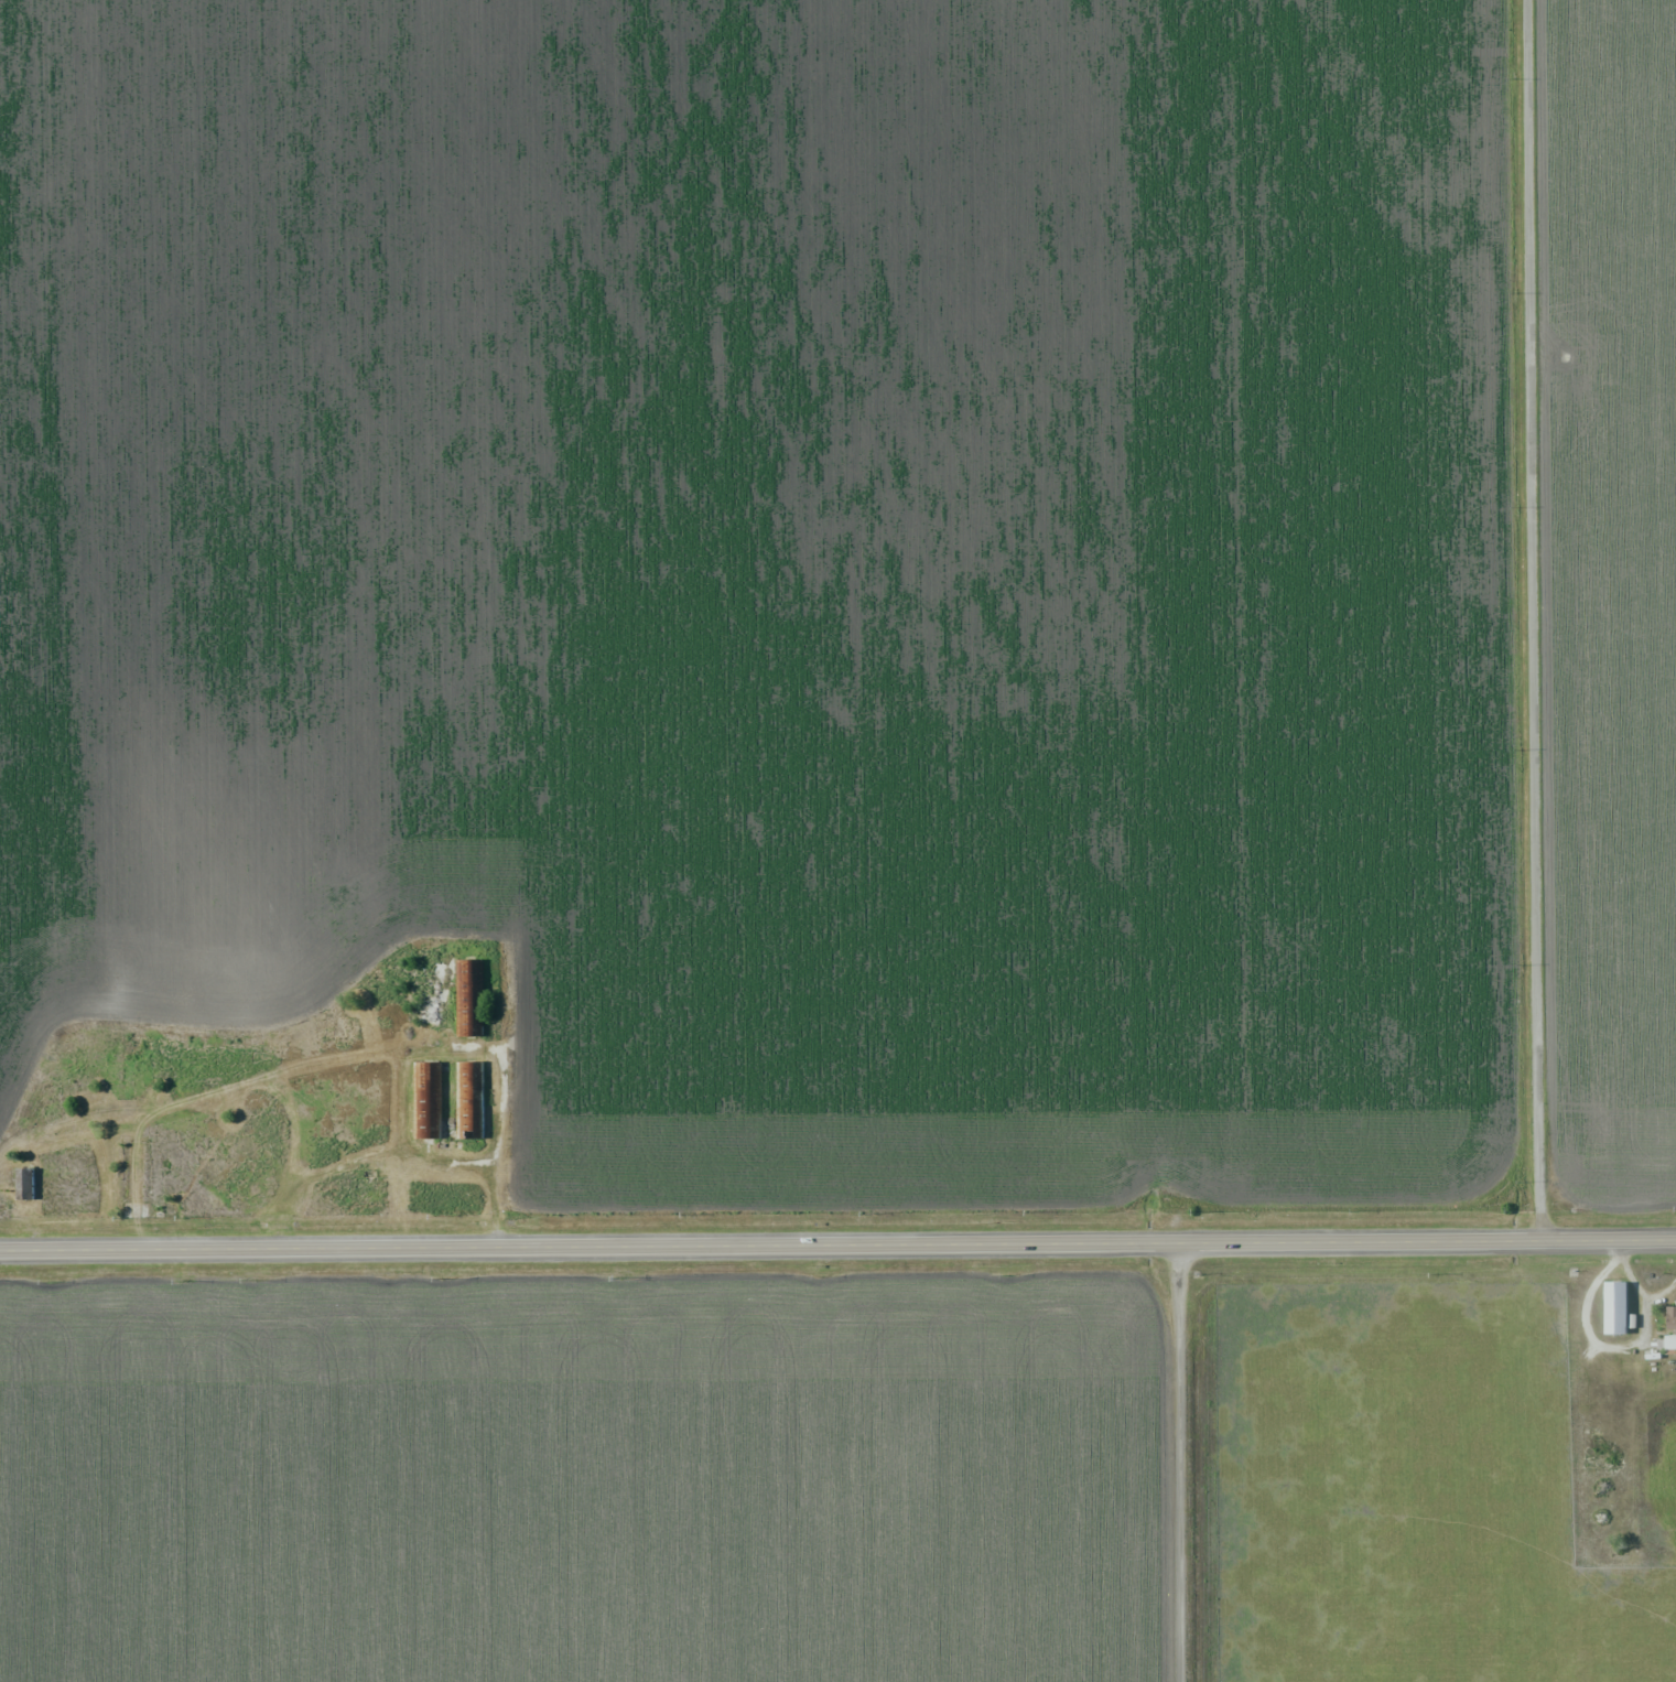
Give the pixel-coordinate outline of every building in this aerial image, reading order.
[(480,959),(457,959),(457,1035),(480,1035),(480,959)] [(18,1200),(35,1200),(35,1167),(18,1167),(18,1200)] [(1629,1333),(1629,1281),(1607,1281),(1607,1333),(1629,1333)]
